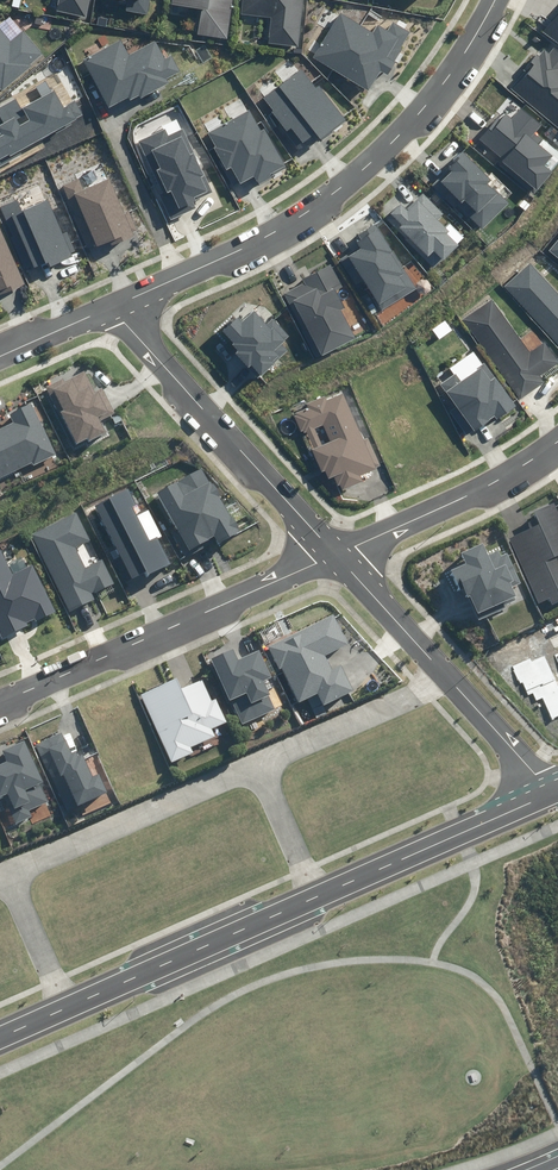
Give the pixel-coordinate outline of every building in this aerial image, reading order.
[(86,18),(90,0),(59,0),(57,11),(86,18)] [(146,15),(150,0),(128,0),(126,10),(146,15)] [(227,39),(233,0),(173,0),(172,5),(201,9),(198,35),(227,39)] [(268,44),(299,47),(304,0),(243,0),(241,14),(271,17),(268,44)] [(543,32),(557,43),(557,12),(543,32)] [(340,13),(313,58),(368,90),(380,70),(388,75),(403,50),(401,49),(410,32),(393,22),(388,31),(378,25),(374,33),(340,13)] [(1,88),(2,90),(32,66),(30,64),(42,54),(23,31),(11,42),(0,29),(0,89),(1,88)] [(108,108),(128,97),(130,100),(139,95),(141,98),(169,83),(166,79),(180,71),(172,55),(165,59),(156,40),(128,55),(121,40),(83,60),(108,108)] [(511,89),(557,128),(557,51),(555,48),(549,54),(544,50),(539,56),(536,53),(523,70),(525,72),(511,89)] [(301,69),(264,98),(273,110),(271,112),(286,132),(291,128),(303,143),(315,133),(320,139),(346,119),(320,86),(316,88),(301,69)] [(22,154),(20,150),(83,115),(75,100),(64,106),(55,91),(51,93),(45,81),(36,86),(42,97),(22,108),(29,120),(19,126),(14,118),(0,125),(0,133),(1,135),(0,136),(0,166),(22,154)] [(498,117),(479,139),(504,160),(502,162),(536,191),(552,172),(545,166),(552,157),(538,145),(543,139),(535,132),(541,126),(520,108),(510,119),(505,114),(501,120),(498,117)] [(213,148),(226,170),(232,167),(241,184),(254,177),(259,185),(273,178),(272,176),(288,167),(266,129),(262,131),(250,110),(208,133),(216,146),(213,148)] [(159,195),(170,220),(195,208),(193,202),(213,192),(182,128),(168,135),(165,129),(138,142),(163,193),(159,195)] [(456,163),(433,186),(455,208),(458,205),(482,229),(508,203),(488,183),(491,180),(463,152),(454,161),(456,163)] [(95,244),(96,247),(109,242),(111,246),(135,236),(133,232),(137,230),(129,211),(124,213),(109,179),(84,189),(80,179),(62,186),(87,247),(95,244)] [(401,205),(387,218),(433,268),(458,245),(447,233),(449,231),(437,219),(443,213),(423,193),(405,210),(401,205)] [(34,268),(48,262),(50,267),(73,256),(72,253),(75,251),(66,232),(62,234),(47,200),(22,211),(17,200),(0,207),(0,208),(27,268),(33,266),(34,268)] [(361,281),(381,311),(417,288),(374,223),(357,234),(361,239),(356,242),(360,247),(340,260),(356,284),(361,281)] [(25,284),(0,229),(0,295),(25,284)] [(548,250),(557,258),(557,238),(548,250)] [(506,286),(557,346),(557,294),(531,263),(506,286)] [(283,294),(316,358),(355,338),(341,310),(345,308),(334,289),(343,285),(332,264),(302,279),(304,283),(283,294)] [(462,320),(518,400),(544,382),(539,376),(557,363),(557,360),(545,342),(530,352),(493,299),(462,320)] [(252,365),(261,376),(289,351),(282,343),(290,336),(274,318),(267,325),(254,311),(242,322),(238,317),(224,330),(235,342),(232,344),(238,351),(235,353),(249,368),(252,365)] [(441,385),(474,431),(495,416),(497,419),(516,405),(486,363),(477,369),(478,371),(462,382),(456,374),(441,385)] [(46,386),(76,444),(87,438),(89,441),(104,433),(99,422),(116,414),(103,387),(96,391),(85,371),(64,382),(62,378),(46,386)] [(326,471),(329,478),(333,476),(337,485),(340,484),(343,490),(364,482),(361,476),(376,469),(375,467),(380,465),(369,438),(363,441),(343,394),(327,401),(325,396),(307,404),(309,408),(297,413),(298,416),(295,417),(301,431),(303,430),(305,433),(307,432),(314,449),(312,449),(322,473),(326,471)] [(56,455),(31,403),(8,414),(12,423),(0,429),(0,478),(32,463),(33,465),(56,455)] [(171,533),(186,558),(212,544),(209,539),(214,536),(219,543),(239,532),(237,528),(240,527),(234,516),(231,518),(218,495),(221,494),(215,483),(211,485),(202,468),(158,492),(178,529),(171,533)] [(96,506),(132,579),(147,572),(148,575),(170,564),(158,537),(150,541),(132,506),(136,504),(128,490),(96,506)] [(557,602),(557,559),(557,557),(557,556),(557,511),(555,504),(534,512),(540,525),(510,537),(538,603),(549,599),(552,605),(557,602)] [(32,535),(70,612),(95,599),(91,592),(94,591),(95,593),(115,583),(103,560),(86,568),(76,548),(92,540),(78,512),(32,535)] [(464,588),(479,620),(506,608),(505,605),(517,599),(512,587),(521,583),(507,553),(500,556),(498,550),(488,554),(483,543),(461,553),(466,564),(450,571),(459,590),(464,588)] [(2,639),(28,626),(26,622),(34,618),(36,622),(56,612),(33,565),(12,575),(0,550),(0,635),(2,639)] [(323,705),(354,690),(341,665),(333,669),(325,654),(347,643),(333,615),(269,646),(279,668),(281,667),(299,701),(316,693),(323,705)] [(211,659),(241,724),(276,708),(264,681),(272,678),(259,650),(238,660),(233,649),(211,659)] [(141,693),(171,762),(193,753),(191,747),(215,736),(212,729),(228,722),(218,698),(211,701),(202,680),(181,689),(176,678),(141,693)] [(36,744),(66,811),(107,793),(99,774),(93,777),(83,754),(79,756),(77,751),(71,753),(62,733),(36,744)] [(31,817),(29,811),(48,802),(40,783),(42,782),(24,740),(1,750),(6,761),(0,764),(0,797),(3,795),(16,824),(31,817)]
